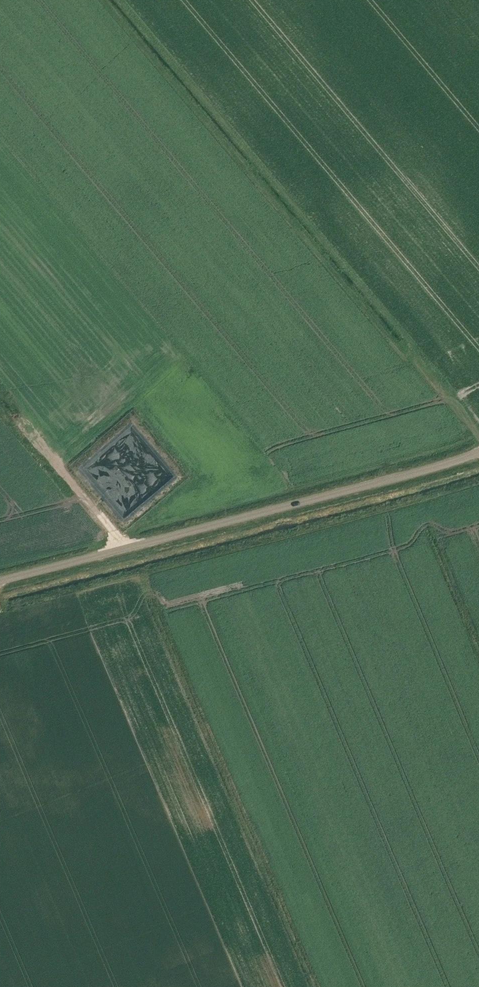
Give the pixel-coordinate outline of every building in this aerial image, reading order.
[(96,462),(87,463),(88,474),(100,473),(101,486),(112,485),(111,480),(117,480),(116,471),(110,472),(109,467),(97,468),(96,462)]
